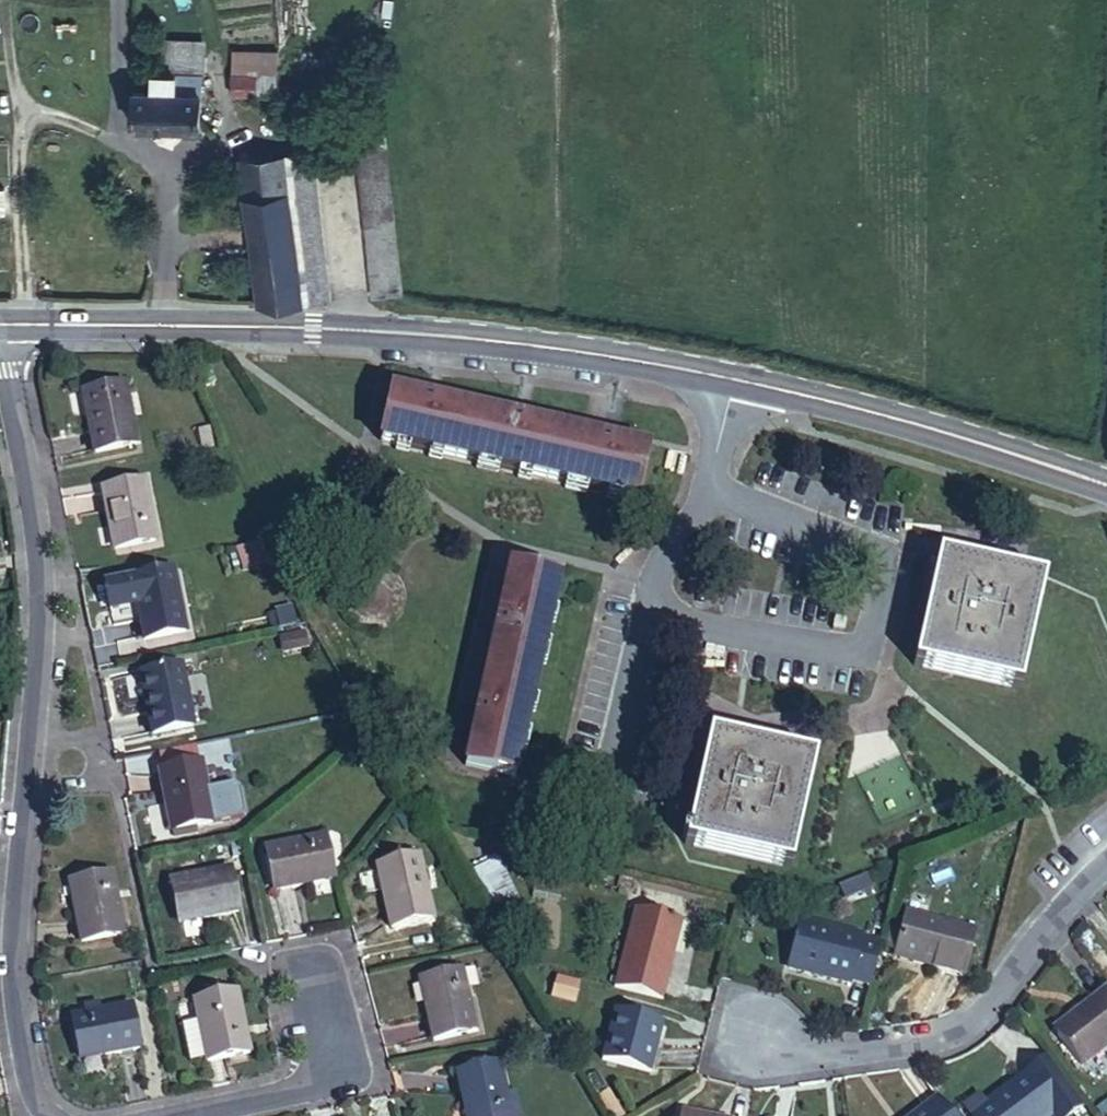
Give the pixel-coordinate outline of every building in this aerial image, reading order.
[(155,39),(155,51),(204,53),(205,41),(155,39)] [(134,88),(132,123),(201,127),(204,53),(155,51),(153,89),(134,88)] [(278,52),(233,52),(233,75),(257,76),(278,76),(278,52)] [(257,76),(233,75),(232,94),(257,94),(257,76)] [(277,102),(278,76),(257,76),(257,94),(256,102),(277,102)] [(356,134),(358,150),(386,147),(384,131),(356,134)] [(386,147),(358,150),(373,298),(402,295),(386,147)] [(287,155),(303,304),(330,301),(315,152),(287,155)] [(285,156),(287,167),(244,171),(258,304),(258,305),(303,307),(303,304),(287,155),(285,156)] [(243,160),(244,171),(287,167),(285,156),(243,160)] [(214,383),(207,367),(196,371),(204,389),(214,383)] [(136,445),(124,385),(83,395),(94,453),(136,445)] [(428,402),(393,394),(385,428),(373,425),(371,437),(382,440),(382,442),(635,500),(646,451),(596,440),(518,422),(428,402)] [(156,541),(144,482),(102,491),(114,551),(156,541)] [(242,574),(269,566),(263,543),(236,551),(242,574)] [(1019,689),(1044,581),(991,569),(939,558),(915,666),(1019,689)] [(514,776),(557,582),(510,571),(466,765),(514,776)] [(185,632),(173,573),(132,581),(144,641),(185,632)] [(193,727),(181,667),(140,675),(152,735),(193,727)] [(790,868),(815,760),(710,736),(685,844),(790,868)] [(213,823),(201,764),(159,773),(171,832),(213,823)] [(334,879),(325,838),(266,849),(274,891),(334,879)] [(432,918),(419,860),(377,869),(390,928),(432,918)] [(515,895),(497,860),(480,869),(497,904),(515,895)] [(239,912),(231,871),(172,882),(179,923),(239,912)] [(122,934),(111,875),(69,884),(81,943),(122,934)] [(663,999),(682,922),(634,910),(615,987),(663,999)] [(964,975),(976,931),(906,913),(900,935),(895,951),(894,957),(964,975)] [(852,981),(871,986),(881,945),(862,941),(863,938),(801,921),(789,967),(851,983),(852,981)] [(885,948),(895,951),(900,935),(889,932),(885,948)] [(474,1032),(461,973),(420,981),(433,1041),(474,1032)] [(571,1002),(577,984),(557,979),(553,996),(571,1002)] [(1106,1048),(1106,989),(1080,1010),(1073,1015),(1077,1020),(1056,1036),(1081,1068),(1106,1048)] [(248,1055),(236,994),(195,1002),(199,1024),(183,1027),(190,1064),(207,1061),(207,1063),(248,1055)] [(139,1049),(132,1007),(100,1013),(99,1005),(85,1007),(87,1015),(73,1018),(79,1061),(139,1049)] [(650,1073),(662,1024),(615,1011),(602,1062),(650,1073)] [(1073,1015),(1052,1031),(1056,1036),(1077,1020),(1073,1015)] [(1009,1086),(1010,1089),(986,1107),(978,1096),(964,1106),(971,1115),(1052,1115),(1053,1115),(1071,1115),(1084,1106),(1047,1057),(1009,1086)] [(499,1066),(457,1074),(467,1115),(510,1115),(499,1066)] [(506,1098),(510,1115),(518,1115),(514,1096),(506,1098)] [(937,1098),(914,1115),(951,1115),(937,1098)]
